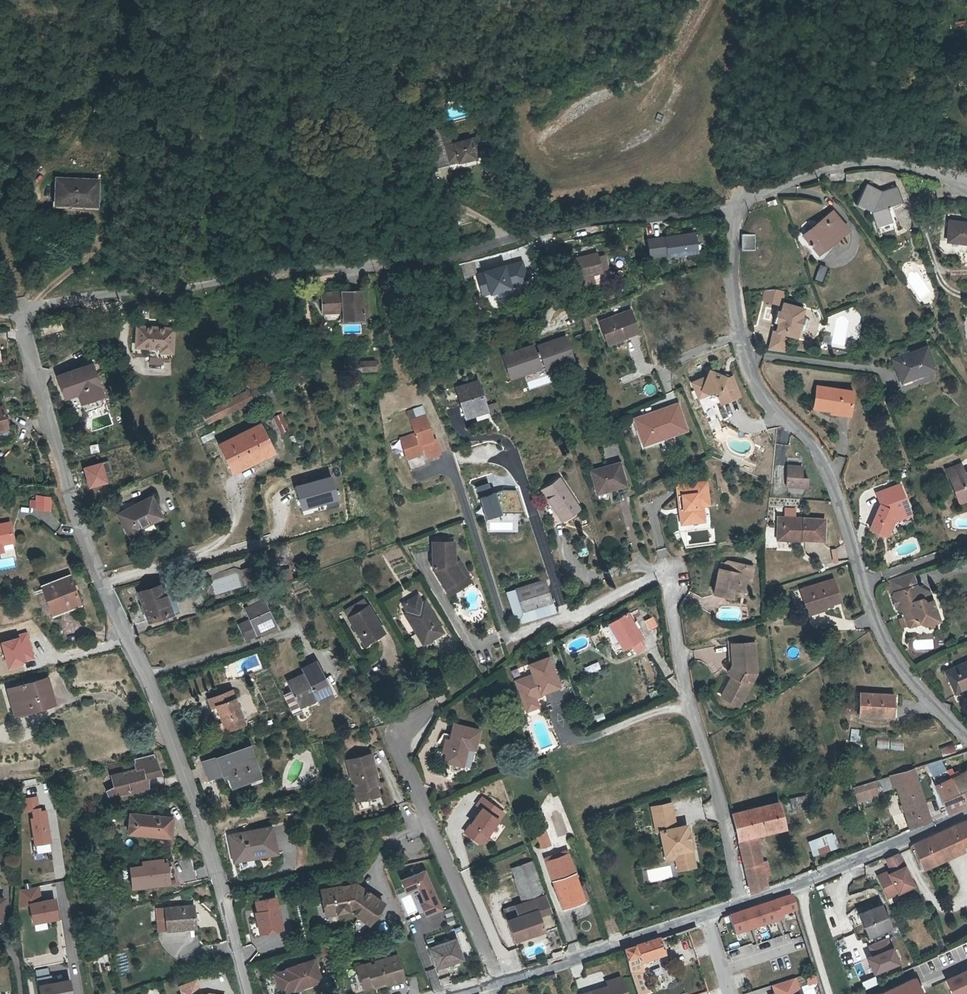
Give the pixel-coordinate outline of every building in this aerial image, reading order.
[(439,142),(443,160),(455,158),(455,159),(472,156),(472,155),(483,152),(479,133),(468,136),(439,142)] [(100,183),(60,181),(58,205),(99,207),(100,183)] [(880,189),(865,182),(856,204),(871,212),(879,234),(897,228),(892,222),(887,207),(901,202),(895,183),(880,189)] [(819,252),(846,228),(830,212),(804,236),(819,252)] [(949,221),(947,241),(966,243),(966,223),(949,221)] [(693,234),(647,240),(649,256),(666,253),(666,256),(696,252),(693,234)] [(740,249),(753,249),(753,234),(740,234),(740,249)] [(604,271),(599,257),(598,253),(577,259),(578,264),(573,265),(576,275),(581,274),(582,277),(580,278),(583,287),(597,283),(595,275),(604,272),(604,271)] [(605,256),(599,257),(604,271),(609,269),(605,256)] [(463,275),(474,272),(471,259),(459,263),(463,275)] [(520,263),(475,275),(481,294),(517,284),(516,282),(525,279),(520,263)] [(819,263),(814,279),(822,281),(827,266),(819,263)] [(360,289),(320,291),(320,310),(340,309),(341,317),(360,316),(360,289)] [(776,289),(766,290),(764,299),(763,301),(780,306),(784,293),(776,289)] [(780,312),(776,324),(774,333),(771,332),(765,350),(783,352),(787,337),(795,339),(798,331),(802,333),(806,331),(808,324),(806,321),(801,319),(804,311),(783,304),(780,312)] [(608,345),(638,334),(630,312),(600,323),(608,345)] [(138,346),(162,348),(162,351),(175,353),(178,330),(140,326),(138,346)] [(567,334),(502,351),(509,378),(574,361),(567,334)] [(925,345),(889,358),(899,383),(934,370),(925,345)] [(364,370),(377,370),(377,361),(364,361),(364,370)] [(91,364),(75,369),(86,400),(101,395),(91,364)] [(64,395),(77,391),(81,401),(86,400),(75,369),(58,375),(64,395)] [(703,394),(711,396),(722,399),(724,406),(743,398),(735,379),(731,380),(725,378),(711,373),(709,379),(694,385),(699,395),(703,394)] [(476,382),(456,388),(464,412),(473,409),(474,412),(484,409),(476,382)] [(814,385),(811,406),(834,410),(833,413),(847,415),(851,390),(814,385)] [(644,447),(691,431),(679,402),(634,417),(644,447)] [(494,404),(487,406),(490,418),(497,415),(494,404)] [(281,413),(272,417),(280,433),(289,429),(281,413)] [(415,456),(416,459),(424,456),(421,450),(425,449),(429,460),(442,455),(436,441),(434,441),(425,418),(411,424),(416,437),(402,443),(408,459),(415,456)] [(230,471),(273,450),(260,424),(217,444),(230,471)] [(97,443),(89,444),(90,453),(99,451),(97,443)] [(476,446),(456,451),(459,460),(479,454),(476,446)] [(620,463),(600,468),(607,491),(626,486),(620,463)] [(966,474),(962,476),(958,465),(946,470),(957,497),(966,493),(966,474)] [(803,477),(803,467),(788,466),(787,485),(808,486),(809,478),(803,477)] [(596,493),(607,491),(600,468),(590,471),(596,493)] [(332,474),(294,483),(299,508),(324,502),(326,508),(339,505),(332,474)] [(561,524),(580,510),(558,478),(539,491),(561,524)] [(899,483),(876,493),(881,504),(870,529),(885,535),(888,529),(891,528),(894,521),(909,515),(902,497),(905,496),(899,483)] [(685,498),(688,526),(707,523),(705,507),(705,504),(711,504),(709,485),(679,488),(681,499),(685,498)] [(483,515),(521,512),(519,490),(481,493),(483,515)] [(31,506),(44,506),(44,492),(31,492),(31,506)] [(966,498),(966,493),(957,497),(959,501),(966,498)] [(157,518),(148,498),(113,515),(126,542),(138,536),(135,529),(157,518)] [(783,534),(785,517),(779,517),(778,539),(803,541),(803,538),(803,535),(783,534)] [(803,535),(803,538),(824,540),(825,519),(785,517),(783,534),(803,535)] [(10,537),(7,520),(0,521),(0,539),(10,537)] [(2,549),(1,543),(11,540),(10,537),(0,539),(0,549),(2,549)] [(434,571),(446,591),(464,580),(456,566),(455,565),(455,545),(434,545),(434,571)] [(745,567),(746,564),(729,560),(726,563),(725,569),(720,568),(715,593),(733,596),(735,588),(735,585),(750,588),(754,569),(745,567)] [(459,564),(456,566),(464,580),(446,591),(450,597),(472,585),(459,564)] [(527,565),(515,570),(517,576),(529,571),(527,565)] [(916,569),(895,577),(899,590),(897,590),(895,594),(898,606),(903,608),(905,608),(907,618),(919,614),(921,621),(926,624),(941,620),(932,590),(921,586),(916,569)] [(42,582),(51,605),(62,600),(64,604),(78,598),(68,573),(42,582)] [(895,577),(891,578),(895,594),(897,590),(899,590),(895,577)] [(825,603),(825,605),(841,601),(834,579),(801,589),(807,608),(825,603)] [(507,592),(517,624),(555,613),(545,580),(507,592)] [(147,621),(170,613),(161,586),(137,593),(147,621)] [(407,615),(418,633),(421,631),(427,642),(444,632),(427,604),(424,606),(419,597),(405,605),(407,609),(410,607),(413,612),(410,614),(407,615)] [(62,600),(51,605),(54,611),(65,607),(64,604),(62,600)] [(246,611),(252,622),(249,624),(256,637),(261,634),(263,639),(281,630),(278,625),(277,625),(264,601),(246,611)] [(365,601),(355,607),(359,613),(350,618),(365,645),(386,634),(371,607),(369,608),(365,601)] [(826,609),(825,605),(825,603),(807,608),(809,614),(826,609)] [(359,613),(355,607),(346,612),(350,618),(359,613)] [(616,627),(630,619),(628,614),(610,624),(612,629),(616,627)] [(648,629),(656,627),(654,617),(645,619),(648,629)] [(616,627),(612,629),(624,651),(643,641),(630,619),(616,627)] [(249,624),(241,628),(248,641),(256,637),(249,624)] [(421,631),(418,633),(424,644),(427,642),(421,631)] [(757,642),(734,642),(734,663),(717,694),(741,708),(760,673),(757,642)] [(560,687),(549,658),(530,665),(533,674),(516,681),(524,702),(526,710),(538,706),(535,697),(535,696),(541,694),(560,687)] [(966,687),(966,658),(944,669),(955,692),(966,687)] [(314,662),(302,668),(305,673),(288,681),(292,690),(299,705),(308,701),(309,703),(317,698),(318,700),(330,694),(314,662)] [(29,703),(30,706),(53,699),(46,675),(11,686),(17,707),(29,703)] [(17,707),(11,686),(7,687),(14,711),(30,706),(29,703),(17,707)] [(233,690),(210,699),(213,707),(218,705),(227,730),(246,723),(233,690)] [(299,705),(292,690),(285,694),(295,714),(311,706),(309,703),(308,701),(299,705)] [(888,707),(891,707),(891,695),(859,694),(859,717),(888,717),(888,707)] [(462,755),(467,756),(469,745),(478,747),(481,729),(456,724),(452,740),(448,740),(446,752),(449,753),(448,762),(461,764),(462,755)] [(850,728),(849,741),(859,742),(860,729),(850,728)] [(876,749),(903,749),(903,740),(876,739),(876,749)] [(954,743),(941,747),(944,756),(957,752),(954,743)] [(248,748),(202,762),(207,778),(226,771),(230,785),(258,776),(248,748)] [(134,755),(137,765),(148,762),(148,770),(148,771),(159,768),(155,750),(134,755)] [(375,774),(378,774),(374,755),(350,760),(359,800),(380,796),(377,784),(375,774)] [(951,774),(942,759),(928,763),(936,781),(951,774)] [(144,771),(147,770),(148,770),(148,762),(137,765),(126,767),(126,769),(112,772),(115,784),(107,788),(110,793),(124,789),(125,791),(149,784),(148,774),(145,775),(144,771)] [(899,786),(911,828),(931,820),(915,767),(893,775),(896,787),(899,786)] [(953,779),(966,802),(966,770),(952,777),(953,779)] [(893,775),(882,778),(884,784),(885,791),(896,787),(893,775)] [(884,784),(882,778),(873,781),(875,787),(884,784)] [(953,779),(938,786),(950,812),(966,805),(966,802),(953,779)] [(875,794),(871,781),(855,787),(859,800),(875,794)] [(464,831),(478,840),(479,840),(484,839),(488,834),(487,833),(502,810),(481,795),(476,803),(481,807),(472,820),(464,831)] [(38,796),(19,798),(21,813),(29,811),(34,842),(50,840),(46,809),(40,810),(38,796)] [(810,807),(807,796),(792,800),(795,811),(810,807)] [(651,807),(656,832),(660,831),(665,855),(679,852),(682,864),(694,861),(687,825),(676,827),(671,803),(651,807)] [(758,808),(764,834),(785,829),(779,803),(758,808)] [(764,834),(758,808),(737,813),(732,814),(734,819),(751,892),(768,887),(765,876),(762,868),(754,836),(764,834)] [(167,822),(168,814),(130,811),(128,830),(149,831),(149,825),(157,826),(158,821),(167,822)] [(172,814),(168,814),(167,822),(158,821),(157,826),(149,825),(149,831),(170,833),(172,814)] [(938,864),(966,849),(966,821),(957,825),(963,843),(934,856),(938,864)] [(550,842),(543,823),(534,826),(541,845),(542,845),(550,842)] [(928,838),(934,856),(963,843),(957,825),(928,838)] [(234,861),(274,852),(269,828),(228,837),(234,861)] [(812,856),(839,848),(834,832),(807,839),(812,856)] [(934,856),(928,838),(909,844),(920,871),(930,866),(938,864),(934,856)] [(546,858),(547,861),(569,853),(568,850),(546,858)] [(679,852),(665,855),(666,860),(675,859),(678,870),(695,867),(694,861),(682,864),(679,852)] [(898,852),(887,857),(893,871),(879,877),(888,896),(916,883),(902,853),(898,852)] [(569,853),(547,861),(554,881),(561,903),(570,900),(571,903),(584,899),(576,874),(569,853)] [(168,862),(129,864),(130,887),(170,884),(168,862)] [(762,868),(765,876),(771,874),(768,866),(762,868)] [(422,900),(417,902),(423,916),(442,908),(426,868),(399,878),(405,892),(417,888),(422,900)] [(523,888),(541,882),(537,872),(514,880),(523,903),(528,901),(523,888)] [(528,901),(523,903),(504,910),(515,940),(544,930),(544,931),(557,927),(541,882),(523,888),(528,901)] [(39,885),(17,888),(19,904),(32,903),(34,920),(58,917),(56,896),(41,898),(39,885)] [(334,902),(336,913),(350,911),(370,924),(383,904),(356,885),(322,891),(325,904),(334,902)] [(258,933),(283,929),(277,895),(252,899),(258,933)] [(792,898),(727,917),(733,937),(782,923),(780,919),(796,914),(792,898)] [(334,902),(325,904),(326,915),(336,913),(334,902)] [(166,907),(168,929),(196,926),(194,904),(166,907)] [(869,935),(890,927),(880,906),(860,914),(869,935)] [(48,927),(46,920),(33,923),(34,930),(48,927)] [(891,936),(864,945),(874,973),(900,964),(891,936)] [(659,938),(634,946),(641,968),(666,960),(659,938)] [(436,968),(461,958),(454,939),(428,949),(436,968)] [(384,983),(385,985),(403,979),(396,956),(357,969),(363,989),(374,986),(384,983)] [(287,970),(293,989),(303,986),(303,987),(321,981),(314,960),(286,969),(287,970)] [(941,982),(947,993),(966,993),(966,969),(941,982)] [(293,989),(287,970),(274,974),(280,993),(293,989)] [(333,987),(340,986),(335,971),(329,973),(333,987)] [(814,973),(805,974),(807,984),(816,982),(814,973)] [(861,980),(864,988),(878,983),(875,975),(861,980)] [(874,993),(924,993),(921,987),(916,975),(874,993)] [(37,983),(38,993),(71,993),(69,978),(37,983)] [(607,982),(608,987),(586,993),(625,993),(620,978),(607,982)] [(227,993),(203,990),(197,979),(181,985),(185,993),(184,993),(227,993)] [(771,988),(773,993),(801,993),(796,980),(771,988)]
